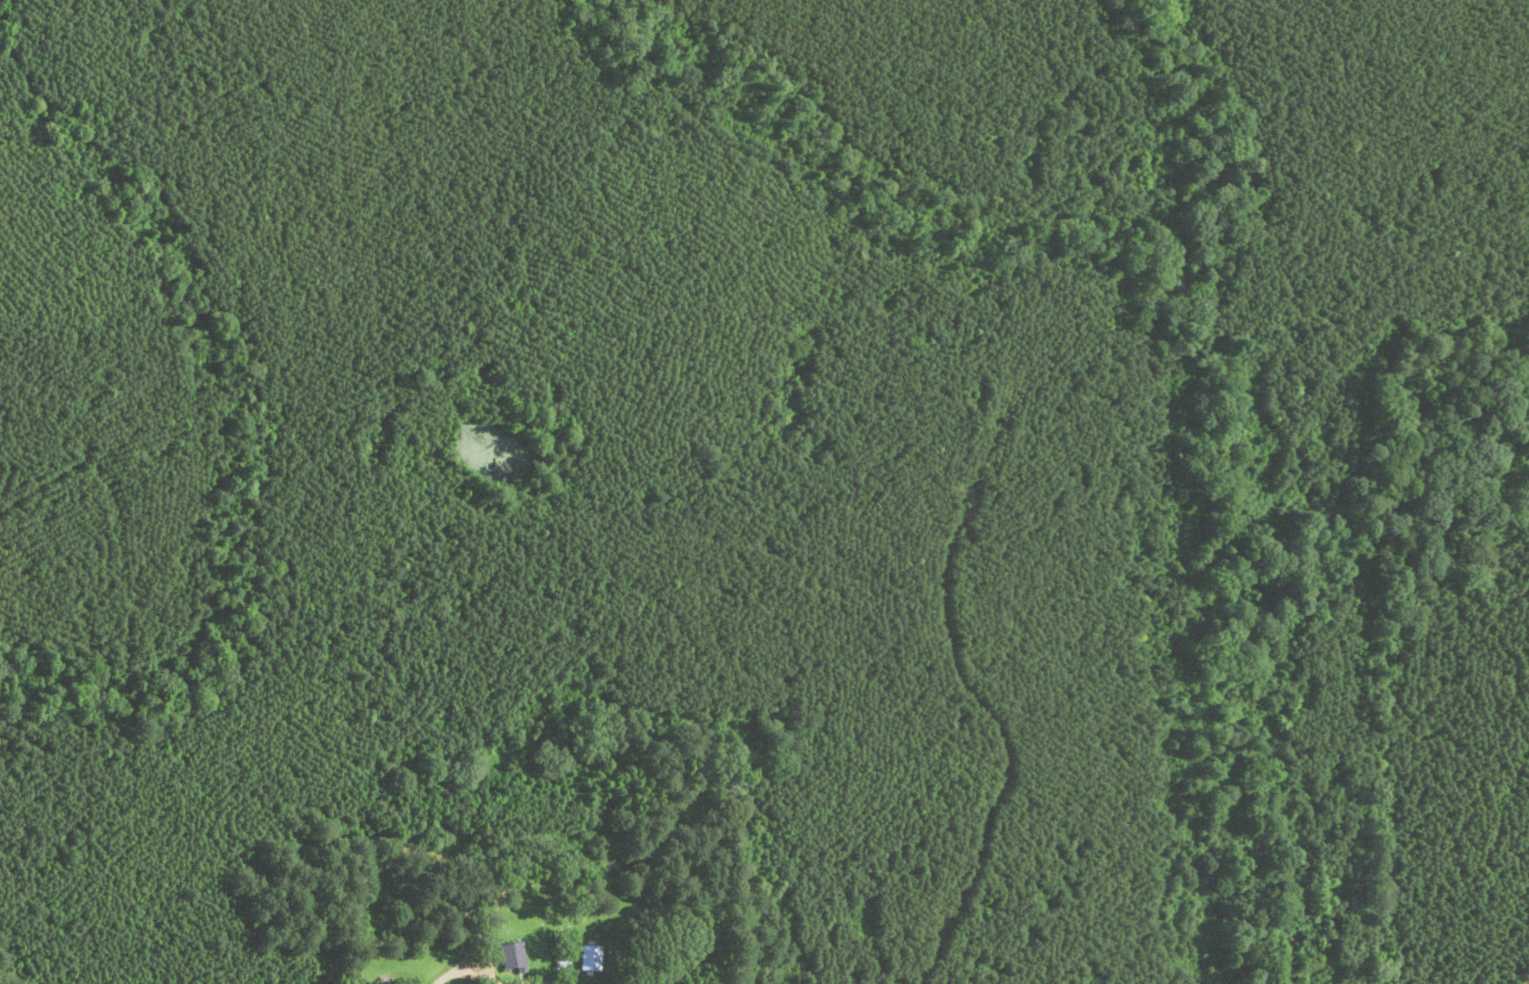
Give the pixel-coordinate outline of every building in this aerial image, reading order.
[(527,968),(521,941),(498,946),(504,973),(527,968)] [(580,971),(600,972),(601,946),(581,946),(580,971)]
